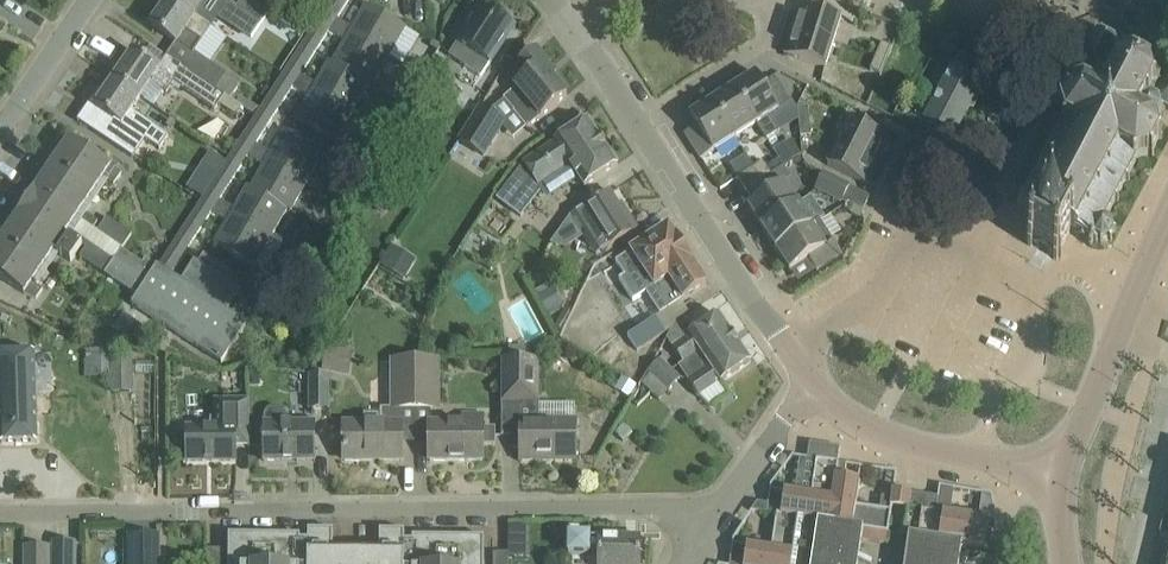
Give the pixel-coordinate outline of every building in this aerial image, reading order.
[(105,274),(132,292),(134,294),(138,296),(132,306),(202,351),(222,364),(248,324),(227,311),(241,290),(237,287),(231,284),(236,275),(204,254),(198,263),(194,261),(181,282),(171,275),(210,213),(225,221),(229,214),(233,208),(220,200),(248,157),(261,166),(265,158),(268,152),(257,144),(293,88),(307,95),(311,89),(314,83),(301,75),(329,31),(344,39),(347,33),(351,27),(337,19),(349,0),(333,0),(263,108),(261,111),(259,114),(258,116),(252,125),(228,162),(221,174),(210,190),(205,199),(202,202),(183,232),(177,241),(171,251),(160,268),(158,266),(157,268),(145,260),(142,265),(121,251),(115,260),(113,263),(105,274)] [(212,28),(170,0),(169,0),(151,26),(176,43),(167,56),(217,90),(228,75),(195,53),(212,28)] [(212,28),(219,19),(250,40),(271,11),(255,0),(242,0),(238,6),(229,0),(170,0),(212,28)] [(285,21),(304,34),(305,3),(285,2),(285,21)] [(351,27),(347,33),(389,57),(407,28),(367,5),(366,5),(354,26),(351,27)] [(481,78),(515,27),(483,6),(450,57),(481,78)] [(841,17),(825,13),(802,6),(800,13),(798,13),(793,30),(833,43),(841,17)] [(1061,49),(1004,23),(997,40),(1053,66),(1061,49)] [(826,68),(833,43),(793,30),(785,55),(826,68)] [(1164,82),(1158,59),(1135,47),(1133,47),(1116,40),(1116,38),(1103,32),(1095,34),(1081,62),(1083,68),(1088,70),(1087,71),(1088,77),(1084,85),(1082,86),(1081,90),(1069,92),(1067,90),(1065,91),(1066,95),(1062,104),(1057,106),(1058,108),(1062,108),(1067,118),(1064,121),(1064,123),(1056,138),(1053,136),(1051,139),(1055,141),(1046,158),(1042,157),(1041,160),(1044,161),(1035,179),(1032,177),(1031,179),(1034,181),(1022,203),(1019,201),(1017,204),(1021,206),(1019,210),(1036,218),(1035,221),(1036,225),(1039,226),(1032,240),(1028,239),(1027,241),(1029,242),(1028,245),(1032,247),(1034,244),(1055,255),(1053,258),(1057,261),(1058,258),(1061,259),(1063,256),(1060,253),(1071,232),(1097,245),(1099,242),(1101,242),(1101,245),(1103,246),(1104,242),(1109,241),(1111,243),(1113,242),(1111,239),(1114,234),(1117,234),(1117,232),(1114,231),(1112,226),(1115,224),(1113,222),(1110,224),(1108,223),(1109,221),(1106,219),(1137,159),(1150,155),(1153,158),(1155,156),(1152,153),(1158,141),(1163,141),(1163,138),(1159,138),(1155,125),(1164,112),(1167,112),(1167,74),(1164,82)] [(344,44),(333,63),(373,86),(389,57),(347,33),(344,39),(344,44)] [(877,56),(886,59),(892,46),(883,42),(877,56)] [(557,75),(550,66),(537,50),(514,69),(523,81),(516,87),(517,88),(504,99),(515,112),(514,112),(528,129),(549,111),(567,96),(553,78),(557,75)] [(159,69),(154,65),(134,52),(104,95),(130,113),(131,112),(150,83),(166,93),(173,82),(216,110),(226,95),(217,90),(167,56),(159,69)] [(1020,86),(999,75),(961,55),(937,100),(926,121),(955,136),(981,86),(1012,102),(1020,86)] [(881,73),(886,59),(877,56),(871,70),(881,73)] [(314,83),(311,89),(353,113),(369,85),(372,87),(373,86),(333,63),(330,61),(317,82),(314,83)] [(434,61),(405,107),(418,115),(447,69),(434,61)] [(771,115),(791,102),(775,77),(763,84),(756,73),(734,88),(757,124),(758,123),(767,138),(780,130),(771,115)] [(870,90),(848,79),(842,92),(864,103),(870,90)] [(736,137),(757,124),(734,88),(712,101),(736,137)] [(308,99),(296,120),(315,131),(336,143),(353,113),(311,89),(307,95),(308,99)] [(154,127),(131,112),(130,113),(104,95),(97,106),(91,102),(78,121),(133,158),(145,139),(161,150),(169,137),(154,127)] [(701,159),(736,137),(712,101),(690,116),(697,127),(685,134),(701,159)] [(486,156),(506,121),(482,106),(460,141),(486,156)] [(800,122),(810,120),(808,107),(798,108),(800,122)] [(839,142),(878,161),(889,138),(851,119),(839,142)] [(586,186),(598,178),(618,164),(588,120),(568,133),(555,142),(556,142),(525,163),(498,197),(521,217),(543,189),(540,184),(571,164),(586,186)] [(811,134),(810,120),(800,122),(801,135),(811,134)] [(268,152),(265,158),(308,182),(325,153),(304,141),(285,130),(272,152),(268,152)] [(71,138),(54,164),(95,191),(104,178),(114,185),(122,174),(111,167),(112,166),(90,152),(71,138)] [(870,178),(878,161),(839,142),(827,166),(843,173),(864,184),(868,177),(870,178)] [(204,196),(221,156),(203,148),(186,189),(204,196)] [(262,170),(251,188),(288,209),(288,210),(291,212),(308,182),(265,158),(261,166),(262,170)] [(746,190),(771,174),(763,161),(738,178),(746,190)] [(36,188),(34,191),(76,219),(77,218),(82,210),(95,191),(54,164),(36,189),(36,188)] [(824,173),(817,187),(844,200),(851,187),(824,173)] [(762,227),(799,204),(785,182),(779,186),(771,174),(746,190),(754,202),(748,206),(762,227)] [(233,208),(229,214),(271,238),(288,210),(288,209),(251,188),(249,187),(237,207),(233,208)] [(18,214),(17,215),(18,216),(61,241),(65,233),(71,237),(72,235),(85,242),(86,240),(90,243),(98,248),(107,254),(115,260),(121,251),(123,249),(114,243),(106,237),(98,231),(94,229),(77,218),(76,219),(34,191),(18,214)] [(571,216),(585,236),(597,228),(609,247),(638,229),(625,210),(623,211),(610,191),(571,216)] [(812,226),(812,225),(799,204),(762,227),(776,249),(812,226)] [(961,204),(952,224),(1002,247),(1011,227),(961,204)] [(82,210),(77,218),(94,229),(99,222),(82,210)] [(226,225),(215,245),(234,256),(254,268),(271,238),(229,214),(225,221),(226,225)] [(18,216),(2,239),(44,267),(54,251),(71,262),(85,242),(72,235),(71,237),(65,233),(61,241),(18,216)] [(107,217),(98,231),(106,237),(116,223),(107,217)] [(842,255),(834,243),(820,219),(812,225),(812,226),(776,249),(791,271),(809,259),(817,271),(842,255)] [(116,223),(106,237),(114,243),(124,228),(116,223)] [(631,252),(616,261),(625,275),(620,279),(621,280),(634,301),(646,293),(649,291),(663,313),(669,309),(681,301),(687,297),(707,284),(669,226),(649,239),(630,251),(631,252)] [(124,228),(114,243),(123,249),(132,234),(124,228)] [(0,243),(0,277),(25,294),(37,299),(43,290),(33,283),(44,267),(2,239),(0,243)] [(90,243),(80,257),(89,263),(98,248),(90,243)] [(402,279),(413,257),(389,244),(377,266),(402,279)] [(98,248),(89,263),(97,268),(107,254),(98,248)] [(107,254),(97,268),(105,274),(113,263),(115,260),(107,254)] [(684,364),(679,367),(699,396),(721,382),(751,362),(719,315),(673,347),(684,364)] [(666,334),(656,318),(628,336),(639,352),(666,334)] [(322,371),(349,376),(354,353),(327,347),(322,371)] [(86,374),(112,374),(112,349),(86,350),(86,374)] [(0,356),(1,404),(0,404),(0,433),(2,433),(2,443),(37,442),(35,356),(0,356)] [(681,376),(661,357),(647,372),(667,391),(681,376)] [(416,360),(416,358),(391,358),(391,409),(416,409),(416,360)] [(416,409),(442,409),(441,358),(416,358),(416,360),(416,409)] [(119,372),(112,374),(113,401),(132,401),(132,371),(131,371),(131,360),(119,360),(119,372)] [(576,460),(576,420),(539,420),(539,360),(502,360),(502,436),(504,436),(503,434),(513,432),(515,437),(515,448),(520,448),(520,460),(544,460),(544,458),(575,458),(575,460),(576,460)] [(331,410),(331,375),(309,375),(309,410),(331,410)] [(250,447),(250,398),(215,398),(215,428),(187,428),(188,461),(237,461),(236,448),(250,447)] [(315,423),(288,423),(287,413),(285,408),(280,406),(273,406),(268,410),(265,415),(265,423),(264,423),(264,461),(315,461),(315,423)] [(495,429),(482,429),(482,415),(464,415),(464,424),(430,424),(430,461),(482,460),(482,444),(495,444),(495,429)] [(402,461),(402,437),(402,424),(345,424),(345,461),(402,461)] [(829,524),(838,463),(840,447),(810,443),(807,460),(817,461),(811,495),(785,491),(783,507),(769,504),(768,514),(777,515),(777,514),(799,518),(819,520),(818,522),(829,524)] [(845,479),(847,464),(838,463),(829,524),(864,529),(888,532),(892,507),(893,505),(891,505),(892,499),(882,497),(880,509),(856,506),(860,481),(845,479)] [(990,520),(997,521),(993,495),(983,493),(979,518),(990,520)] [(769,504),(768,504),(758,503),(752,511),(753,512),(768,514),(769,504)] [(923,510),(907,507),(907,509),(908,509),(904,536),(909,537),(909,536),(919,537),(923,510)] [(936,512),(923,510),(919,537),(909,536),(909,537),(905,563),(912,563),(959,563),(962,545),(962,544),(933,539),(937,512),(936,512)] [(1001,550),(999,535),(998,536),(987,534),(990,520),(979,518),(937,512),(933,539),(962,544),(962,545),(1001,550)] [(1165,513),(1160,534),(1161,534),(1162,538),(1167,538),(1167,514),(1165,513)] [(792,560),(795,540),(799,518),(777,514),(777,515),(772,550),(747,546),(745,561),(731,559),(730,563),(792,563),(792,560)] [(864,529),(829,524),(818,522),(819,520),(799,518),(795,540),(860,550),(862,540),(864,529)] [(888,533),(888,532),(864,529),(862,540),(886,543),(888,533)] [(229,535),(229,563),(484,563),(485,538),(413,537),(413,541),(405,541),(405,531),(380,531),(380,546),(333,546),(334,530),(309,530),(308,539),(301,539),(301,536),(229,535)] [(569,536),(569,554),(590,555),(590,552),(599,552),(599,563),(640,563),(640,537),(599,536),(599,538),(590,538),(590,536),(569,536)] [(129,563),(160,563),(160,537),(129,537),(129,563)] [(860,550),(795,540),(792,560),(817,563),(858,563),(860,550)] [(76,543),(54,542),(54,563),(76,563),(76,543)] [(50,547),(26,547),(25,563),(49,563),(50,547)] [(207,549),(207,563),(222,563),(222,550),(207,549)] [(494,553),(494,563),(508,563),(508,553),(494,553)]
